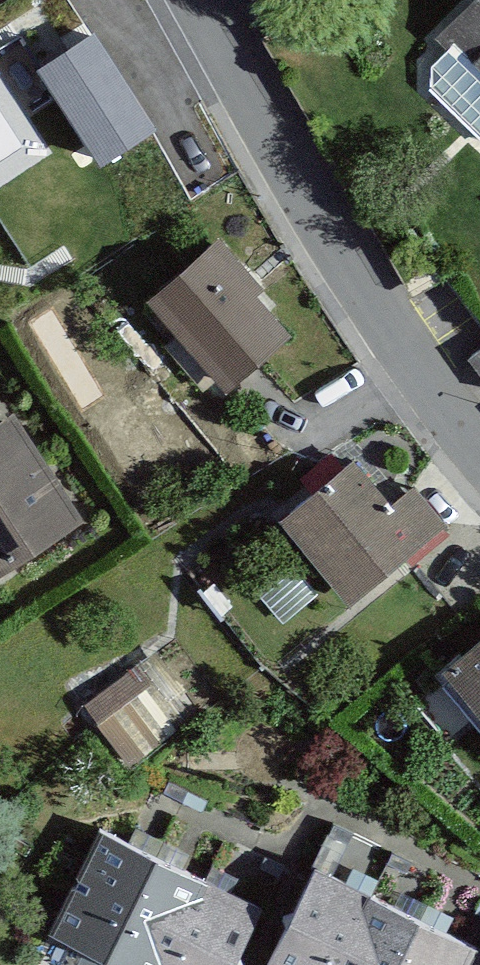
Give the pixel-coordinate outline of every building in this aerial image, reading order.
[(422,47),(441,67),(422,97),(479,157),(479,0),(470,0),(422,47)] [(118,49),(98,67),(72,39),(0,103),(70,182),(163,100),(118,49)] [(295,337),(220,247),(143,310),(218,400),(295,337)] [(9,414),(0,421),(0,576),(83,516),(9,414)] [(446,529),(415,492),(393,511),(354,465),(281,527),(351,609),(446,529)] [(448,683),(479,721),(479,656),(448,683)] [(140,679),(96,689),(111,751),(155,741),(140,679)] [(96,835),(45,943),(93,964),(237,964),(262,912),(96,835)] [(313,868),(265,964),(477,964),(479,959),(479,951),(313,868)]
